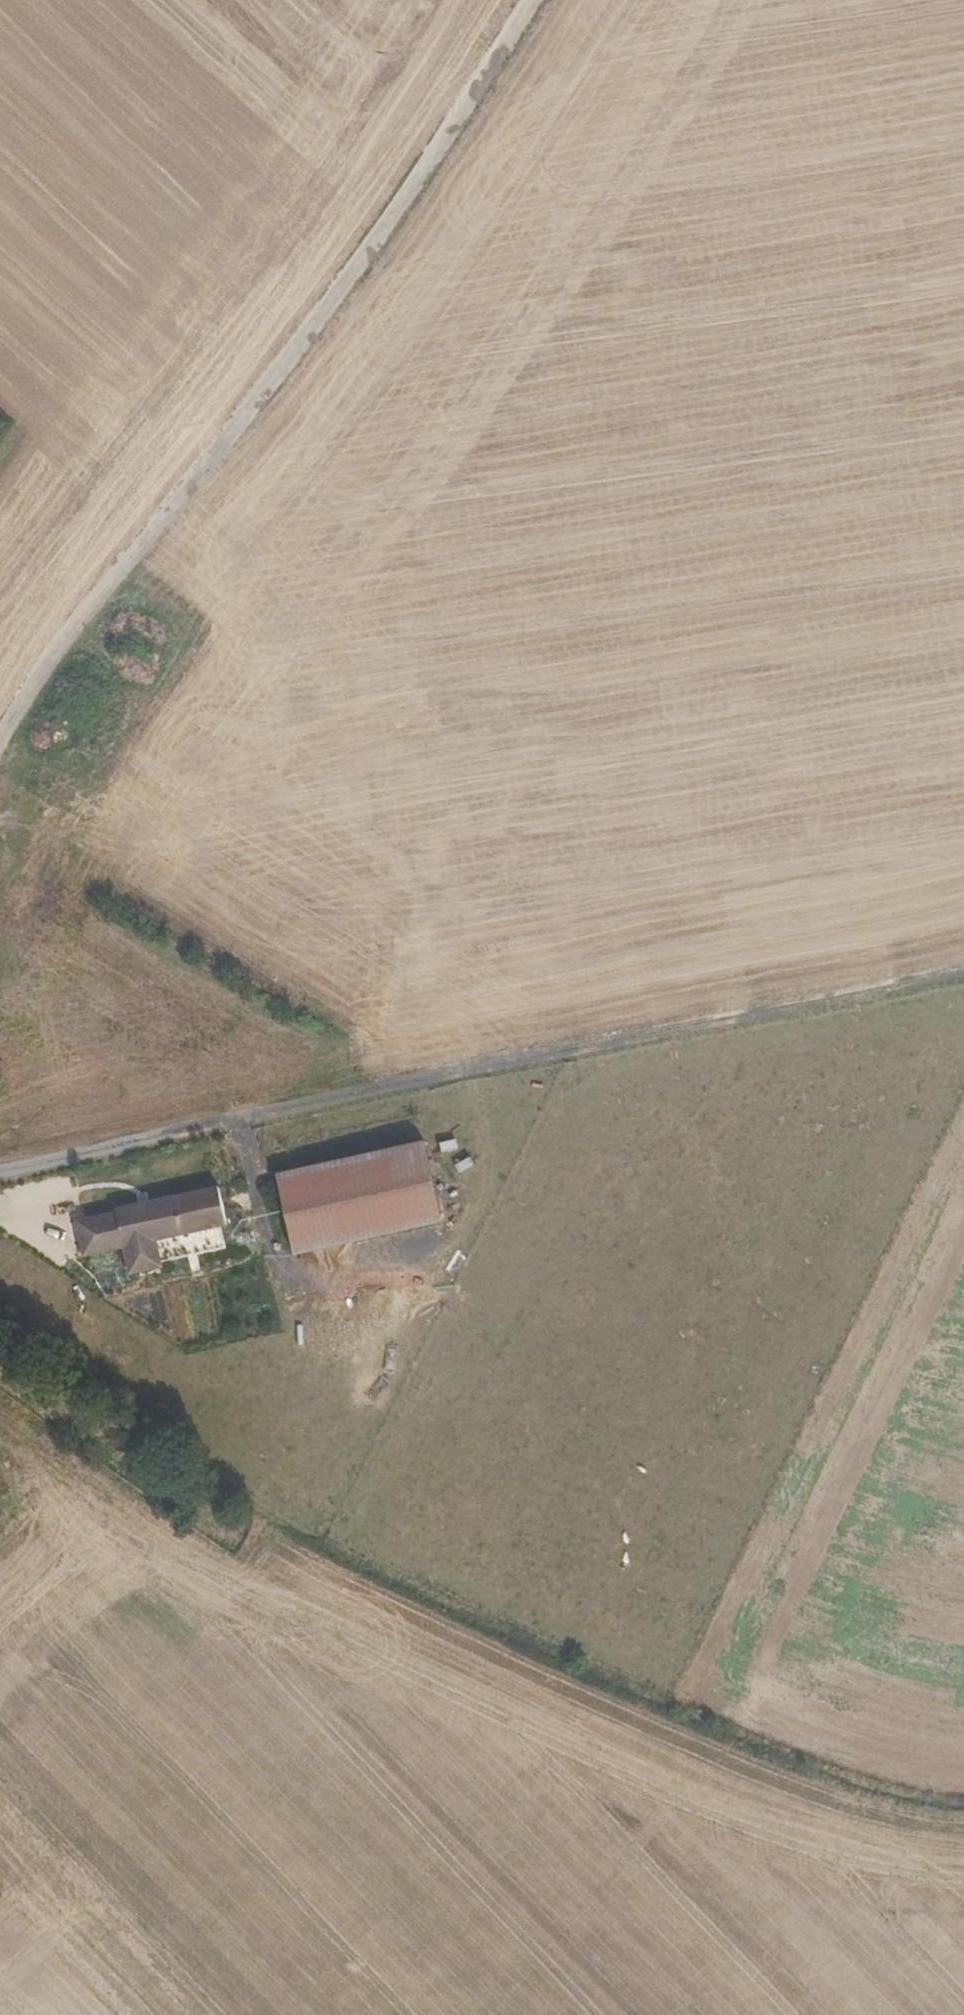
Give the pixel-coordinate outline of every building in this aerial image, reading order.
[(305,1259),(451,1227),(433,1146),(287,1178),(305,1259)] [(165,1269),(159,1242),(229,1228),(221,1188),(75,1217),(83,1257),(124,1249),(130,1276),(165,1269)]
